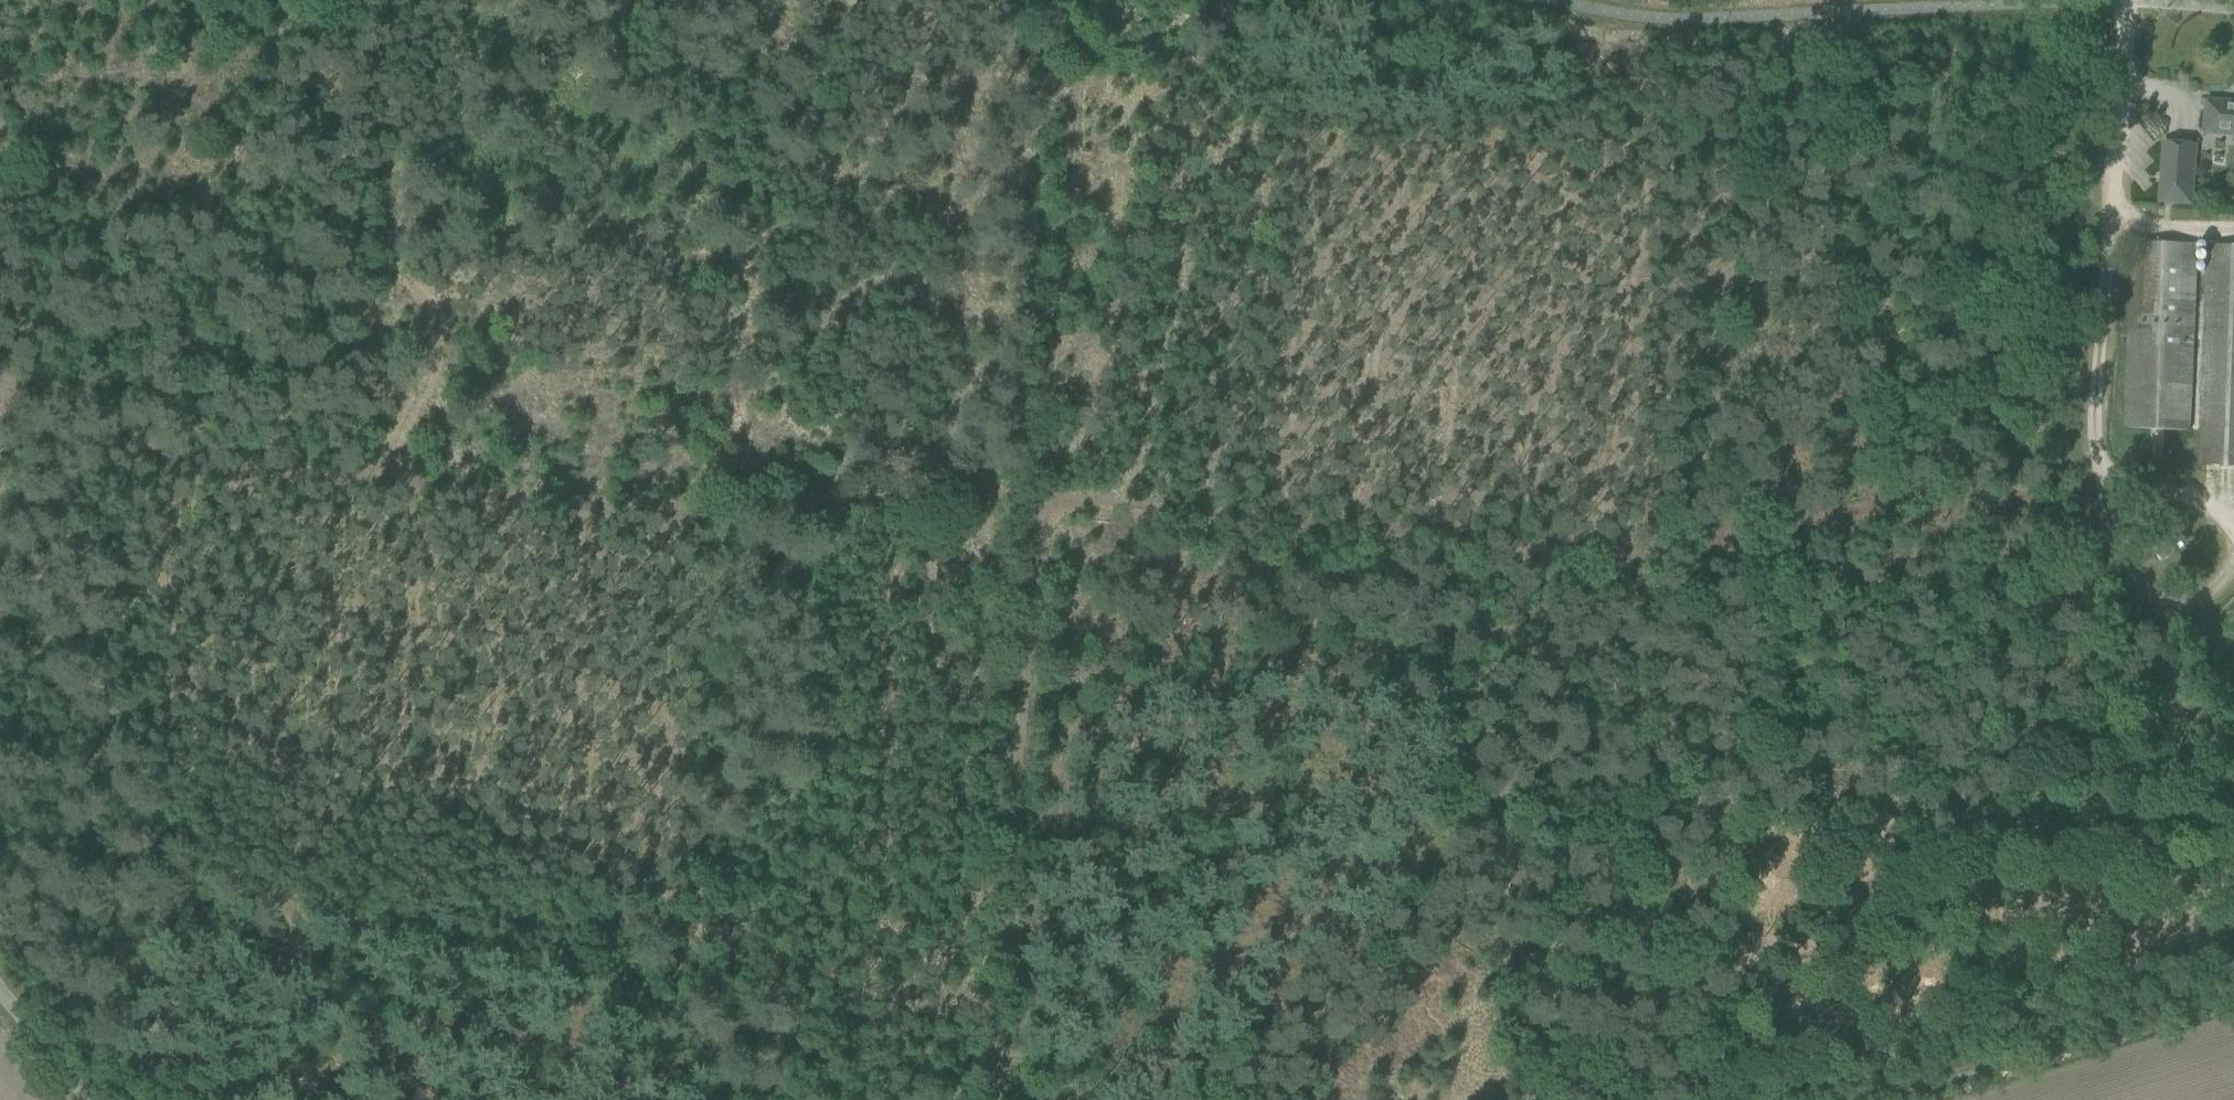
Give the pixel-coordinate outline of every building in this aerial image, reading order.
[(2231,104),(2231,102),(2208,100),(2206,131),(2233,133),(2233,105),(2231,104)] [(2196,144),(2165,141),(2161,200),(2192,202),(2196,144)] [(2190,430),(2198,243),(2133,241),(2126,427),(2190,430)] [(2209,244),(2201,465),(2233,466),(2233,245),(2209,244)]
